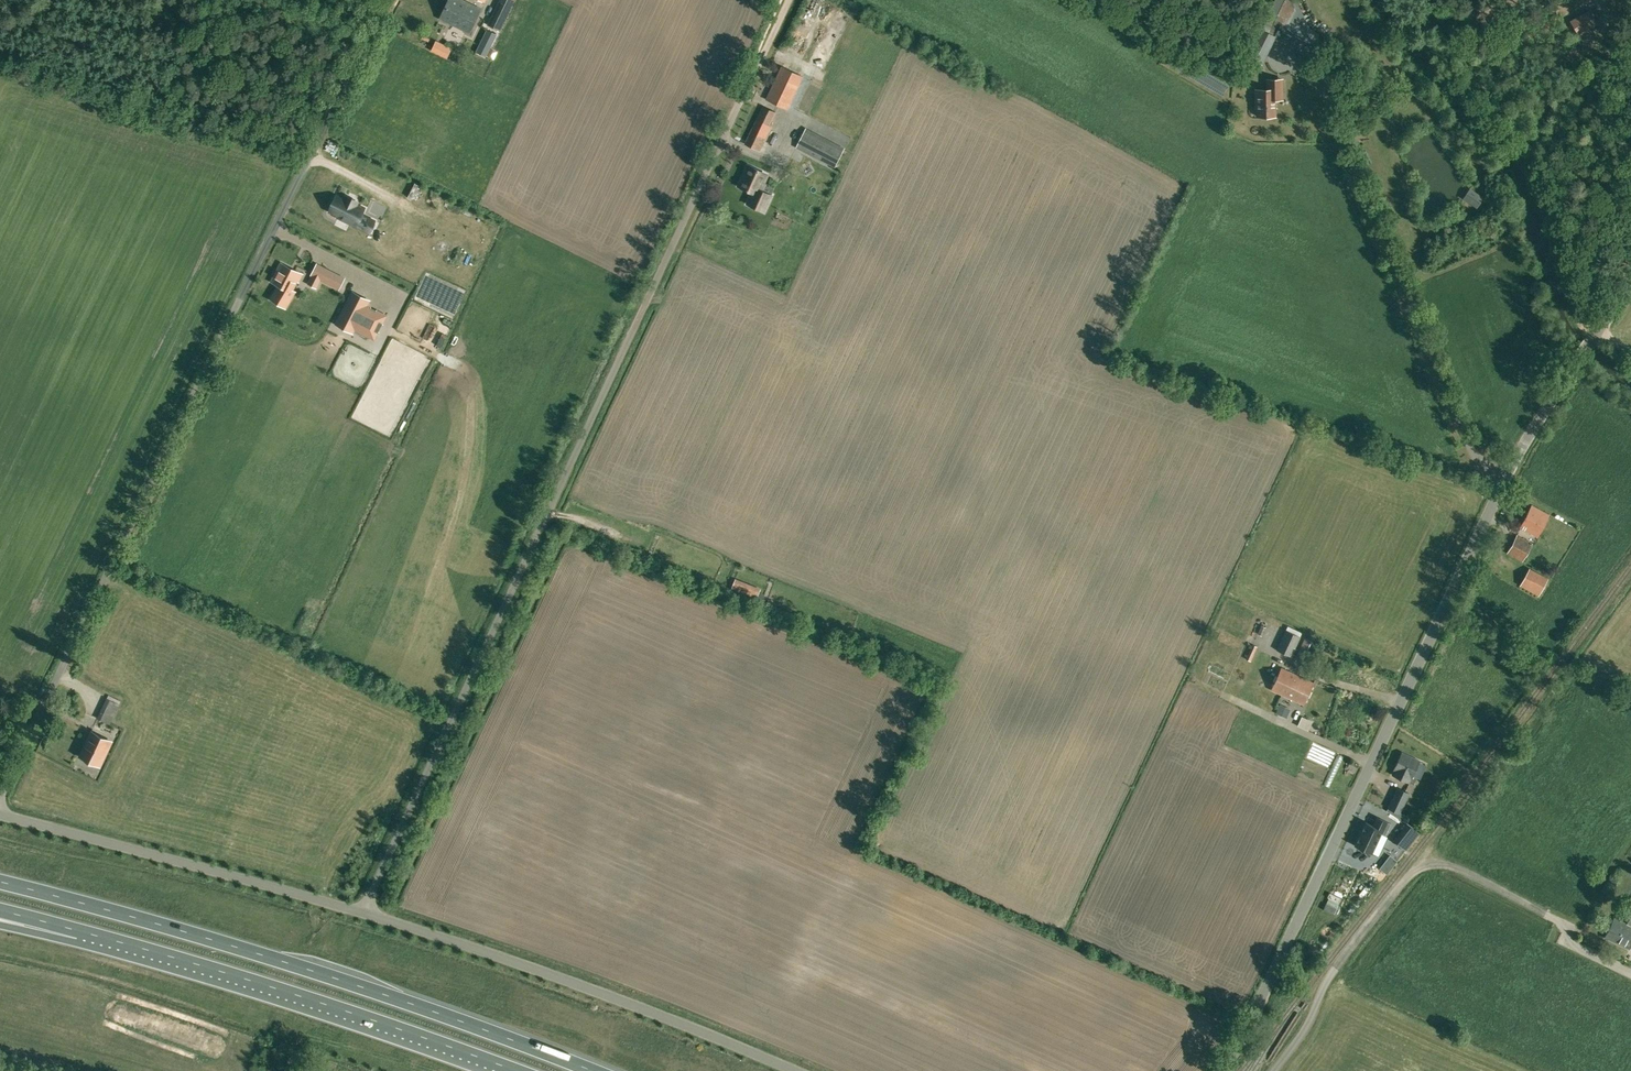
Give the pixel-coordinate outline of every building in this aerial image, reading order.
[(440,18),(470,32),(481,9),(461,0),(449,0),(440,18)] [(488,24),(500,30),(514,0),(499,0),(488,24)] [(1304,38),(1286,28),(1296,8),(1290,5),(1292,0),(1275,0),(1248,56),(1261,63),(1274,37),(1313,58),(1317,52),(1316,52),(1312,43),(1304,38)] [(1590,9),(1571,20),(1578,32),(1597,22),(1590,9)] [(487,30),(477,52),(485,56),(496,34),(487,30)] [(803,75),(782,66),(766,99),(787,108),(803,75)] [(809,115),(822,85),(806,77),(791,107),(809,115)] [(1267,90),(1255,90),(1255,107),(1257,107),(1257,116),(1275,116),(1275,106),(1276,106),(1276,99),(1282,99),(1282,79),(1267,79),(1267,90)] [(771,125),(770,125),(776,111),(762,105),(745,143),(760,150),(771,125)] [(814,115),(808,128),(806,127),(795,147),(834,167),(844,147),(820,135),(826,121),(814,115)] [(761,190),(764,184),(759,182),(763,173),(764,172),(748,165),(744,174),(747,175),(742,186),(741,187),(752,192),(747,203),(764,211),(771,195),(761,190)] [(371,209),(377,190),(367,187),(361,205),(371,209)] [(1472,190),(1466,199),(1476,207),(1483,198),(1472,190)] [(370,213),(391,224),(402,203),(382,192),(370,213)] [(342,199),(337,197),(331,210),(335,213),(339,215),(339,217),(349,222),(364,229),(367,225),(367,226),(368,223),(370,219),(361,215),(364,208),(356,204),(357,202),(347,197),(345,201),(342,199)] [(298,281),(302,274),(281,263),(277,270),(276,271),(274,275),(274,276),(272,281),(279,285),(271,298),(285,307),(295,291),(292,290),(297,280),(298,281)] [(326,268),(317,264),(311,275),(320,279),(326,268)] [(353,291),(336,324),(353,333),(355,329),(374,339),(386,315),(367,305),(369,300),(353,291)] [(1537,536),(1549,515),(1532,506),(1520,527),(1537,536)] [(1523,562),(1533,543),(1517,534),(1507,553),(1523,562)] [(1529,568),(1520,585),(1538,595),(1547,579),(1529,568)] [(759,598),(763,589),(737,577),(732,587),(759,598)] [(1266,627),(1261,625),(1257,634),(1263,636),(1266,627)] [(1291,656),(1300,636),(1286,630),(1277,650),(1291,656)] [(1296,659),(1302,662),(1312,641),(1305,638),(1296,659)] [(1247,659),(1250,661),(1257,646),(1253,644),(1247,659)] [(1522,657),(1506,650),(1500,662),(1516,669),(1522,657)] [(1313,683),(1294,674),(1281,668),(1272,689),(1285,695),(1304,704),(1313,683)] [(109,695),(108,697),(107,697),(97,718),(110,724),(121,701),(109,695)] [(1303,713),(1300,722),(1311,726),(1315,717),(1303,713)] [(100,766),(107,751),(112,741),(91,731),(87,742),(89,743),(82,757),(100,766)] [(1427,772),(1430,765),(1402,752),(1393,770),(1394,770),(1392,774),(1409,782),(1413,784),(1417,777),(1414,775),(1418,767),(1427,772)] [(1309,755),(1305,768),(1328,776),(1332,763),(1309,755)] [(1397,788),(1388,807),(1400,813),(1409,793),(1397,788)] [(1385,835),(1391,823),(1380,818),(1377,817),(1373,825),(1366,822),(1355,845),(1371,853),(1381,833),(1385,835)] [(1405,850),(1420,831),(1407,823),(1393,841),(1405,850)] [(1390,857),(1383,867),(1388,871),(1395,861),(1390,857)] [(1626,923),(1614,917),(1604,937),(1630,948),(1630,945),(1630,925),(1626,923)]
